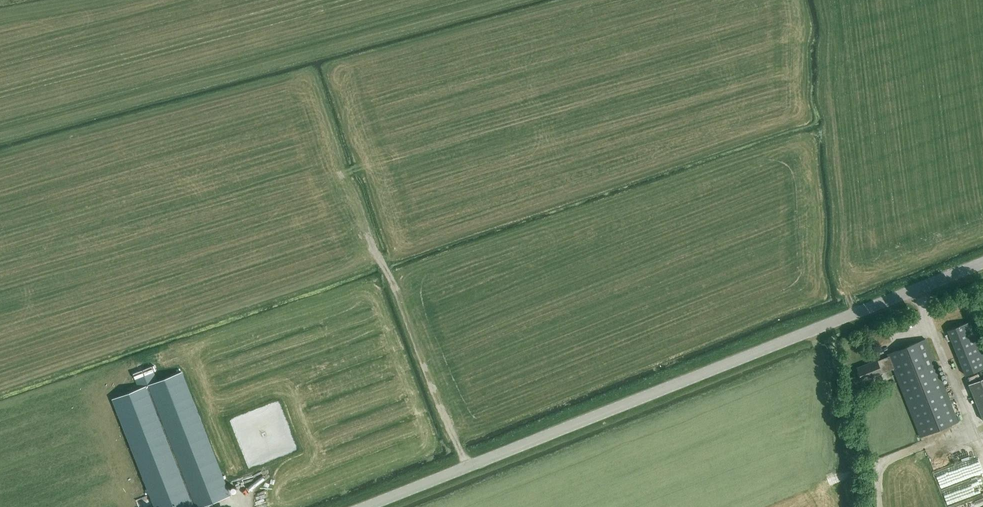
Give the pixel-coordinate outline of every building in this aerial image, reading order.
[(971,320),(948,329),(960,359),(966,374),(982,368),(982,351),(971,320)] [(926,338),(888,353),(889,356),(894,369),(920,436),(960,421),(926,338)] [(878,358),(857,367),(860,373),(864,383),(886,374),(885,372),(894,369),(889,356),(878,361),(878,358)] [(182,371),(114,398),(157,506),(201,506),(231,495),(182,371)] [(969,384),(982,420),(982,378),(969,384)]
